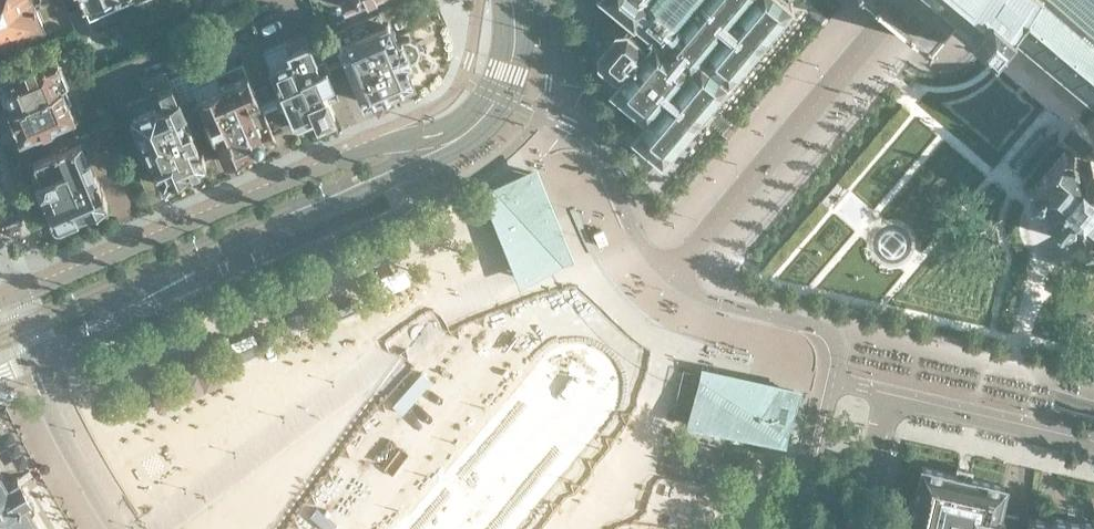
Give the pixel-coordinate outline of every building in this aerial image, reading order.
[(32,0),(0,0),(0,39),(40,22),(40,23),(42,22),(32,0)] [(84,6),(86,5),(91,16),(109,9),(107,4),(115,0),(82,0),(84,6)] [(613,32),(614,33),(598,51),(598,50),(597,52),(597,54),(598,61),(598,63),(599,64),(599,63),(613,74),(612,75),(613,76),(614,75),(618,79),(611,87),(610,86),(609,89),(611,91),(611,90),(627,103),(626,104),(629,105),(645,118),(632,133),(631,133),(630,135),(632,137),(659,159),(661,161),(663,159),(662,159),(790,7),(790,8),(792,5),(785,0),(651,0),(633,22),(631,20),(623,30),(616,30),(615,31),(613,32)] [(631,20),(633,22),(651,0),(607,0),(631,20)] [(870,0),(870,1),(871,2),(871,3),(872,3),(873,3),(874,3),(875,3),(876,3),(876,4),(876,5),(877,5),(878,5),(879,5),(902,24),(901,24),(901,25),(902,25),(902,26),(903,26),(904,26),(904,27),(904,28),(904,29),(904,30),(905,30),(905,31),(906,31),(907,31),(908,31),(909,31),(910,31),(920,39),(919,39),(920,40),(926,45),(931,39),(931,38),(955,9),(968,20),(967,21),(990,40),(1006,21),(1010,25),(1093,95),(1093,0),(870,0)] [(90,30),(80,7),(69,12),(80,38),(88,35),(90,30)] [(410,60),(417,55),(419,48),(416,40),(409,37),(401,38),(395,41),(388,23),(383,24),(378,12),(346,26),(351,38),(339,43),(364,101),(412,80),(405,62),(410,60)] [(323,86),(332,82),(333,82),(327,67),(330,65),(325,55),(316,59),(309,43),(308,44),(304,35),(290,41),(289,39),(264,50),(272,68),(270,68),(293,120),(294,120),(297,127),(317,119),(317,120),(334,113),(323,86)] [(54,53),(36,61),(35,60),(8,71),(9,73),(0,77),(0,94),(7,108),(65,84),(67,83),(54,53)] [(275,138),(247,74),(219,86),(214,75),(196,83),(200,93),(196,95),(225,161),(248,151),(247,149),(275,138)] [(206,162),(171,83),(168,84),(166,78),(156,82),(159,88),(126,102),(138,130),(130,134),(141,159),(149,156),(157,173),(154,181),(166,186),(169,178),(206,162)] [(73,115),(68,103),(71,98),(65,84),(7,108),(8,110),(6,111),(4,116),(8,125),(13,127),(15,126),(20,138),(36,131),(36,133),(53,125),(52,124),(73,115)] [(1085,124),(1087,126),(1093,132),(1093,113),(1085,124)] [(1052,140),(1039,130),(1015,162),(1028,172),(1052,140)] [(1079,136),(1077,135),(1064,150),(1085,168),(1091,160),(1093,157),(1093,149),(1079,136)] [(99,189),(84,153),(86,153),(81,140),(33,161),(37,172),(33,174),(32,174),(32,175),(51,220),(60,224),(85,213),(86,214),(93,217),(103,213),(106,205),(106,204),(107,203),(101,189),(99,189)] [(1091,161),(1084,168),(1063,150),(1043,175),(1036,183),(1028,184),(1029,199),(1038,198),(1050,209),(1044,215),(1065,232),(1070,226),(1083,237),(1083,245),(1093,244),(1093,163),(1091,161)] [(537,167),(480,191),(519,285),(576,262),(537,167)] [(841,192),(839,190),(844,184),(837,179),(821,198),(824,200),(823,201),(827,204),(832,199),(834,200),(841,192)] [(151,329),(149,330),(151,336),(154,335),(155,337),(175,329),(174,326),(176,326),(173,319),(171,320),(170,318),(150,327),(151,329)] [(236,353),(234,354),(237,360),(239,359),(240,361),(260,353),(259,350),(261,349),(258,343),(256,344),(255,342),(235,351),(236,353)] [(698,364),(684,425),(785,446),(798,386),(698,364)] [(1017,515),(998,511),(1004,484),(978,478),(978,479),(970,477),(971,470),(956,466),(955,473),(946,472),(946,471),(921,465),(914,496),(910,498),(908,510),(910,513),(906,528),(1014,528),(1017,515)] [(33,503),(17,476),(6,482),(0,471),(0,528),(41,528),(30,511),(31,510),(32,508),(33,506),(33,505),(33,503)] [(1049,515),(1049,517),(1026,515),(1025,528),(1093,528),(1093,520),(1049,515)]
